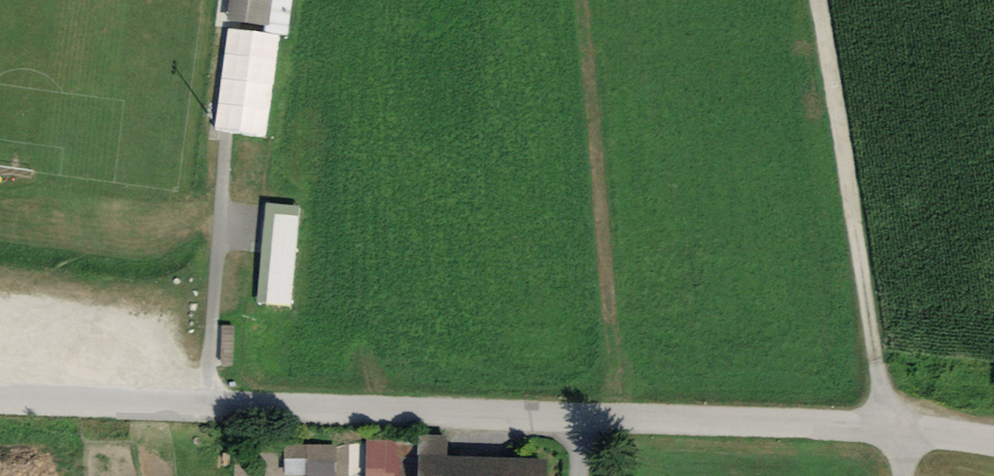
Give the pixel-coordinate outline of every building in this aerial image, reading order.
[(227,19),(269,24),(272,0),(229,0),(227,19)] [(279,38),(228,31),(215,130),(266,136),(279,38)] [(301,208),(264,205),(256,305),(293,308),(301,208)] [(369,475),(404,475),(405,444),(370,444),(369,475)] [(288,475),(341,475),(341,449),(288,450),(288,475)] [(419,459),(419,475),(547,475),(547,464),(419,459)]
